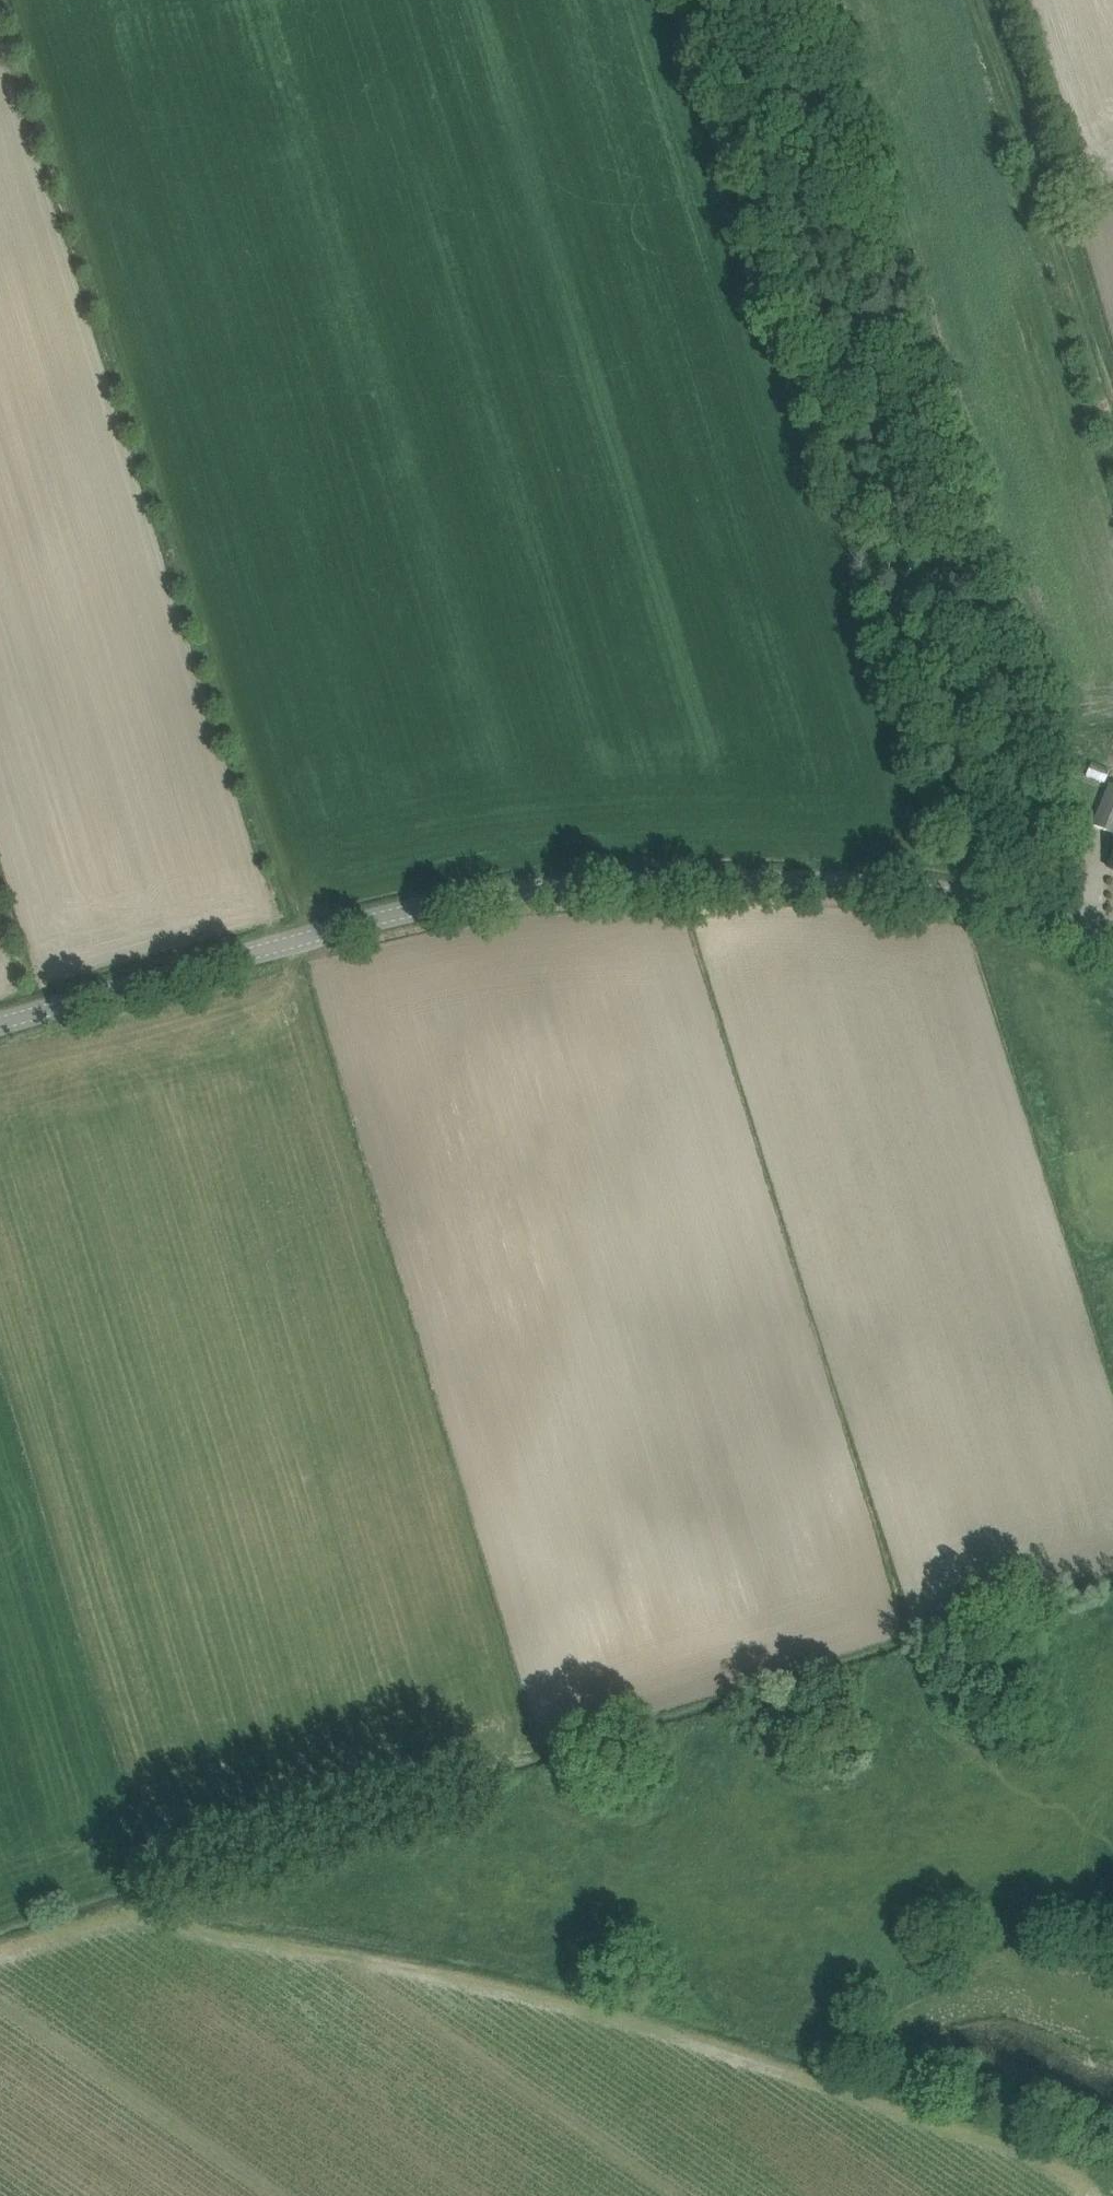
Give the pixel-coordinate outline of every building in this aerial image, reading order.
[(1094,747),(1090,756),(1109,763),(1112,754),(1094,747)] [(1112,835),(1112,787),(1110,786),(1093,826),(1112,835)]
